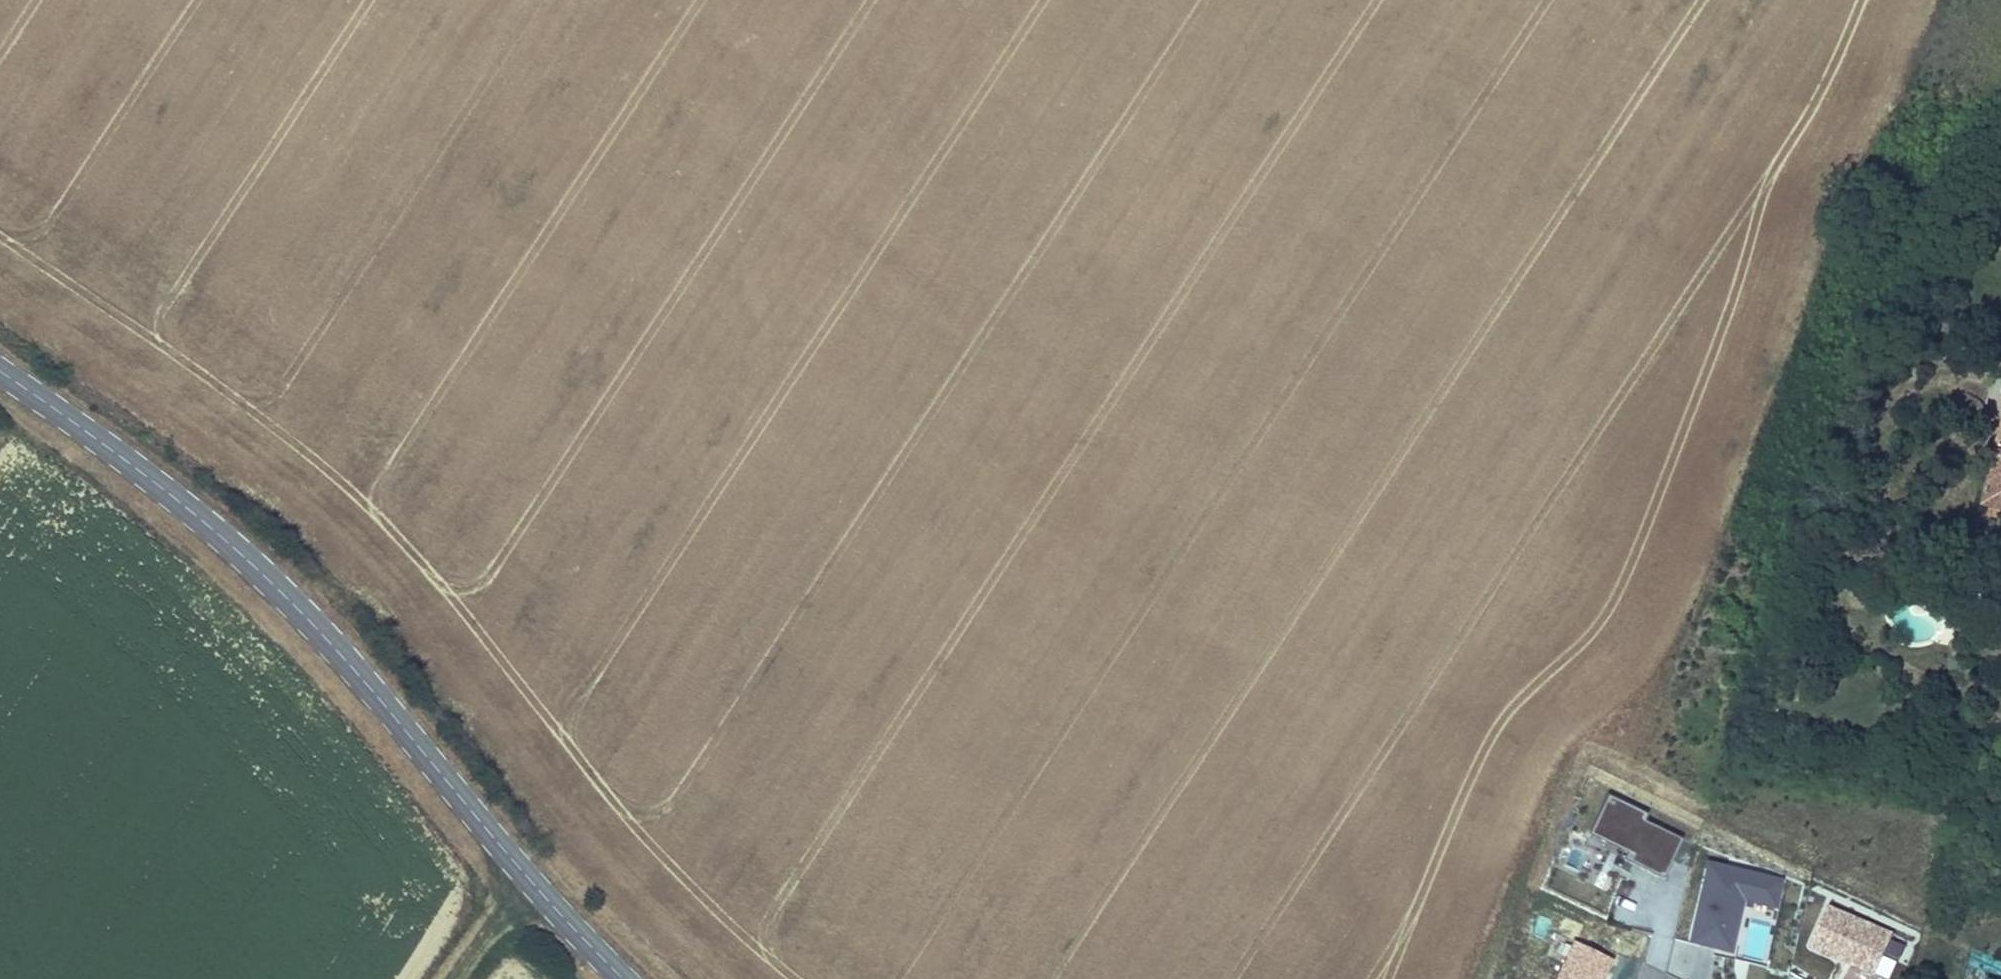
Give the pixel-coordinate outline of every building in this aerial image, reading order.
[(1981,501),(2000,506),(2000,392),(1981,501)] [(1651,876),(1671,835),(1633,817),(1636,810),(1596,791),(1579,825),(1617,844),(1611,856),(1651,876)] [(1719,939),(1730,893),(1745,897),(1745,899),(1762,904),(1768,877),(1696,859),(1676,939),(1707,947),(1709,936),(1719,939)] [(1886,955),(1893,938),(1815,904),(1797,943),(1862,972),(1872,949),(1886,955)] [(1717,949),(1719,939),(1709,936),(1707,947),(1717,949)] [(1599,956),(1562,937),(1542,978),(1588,978),(1599,956)]
